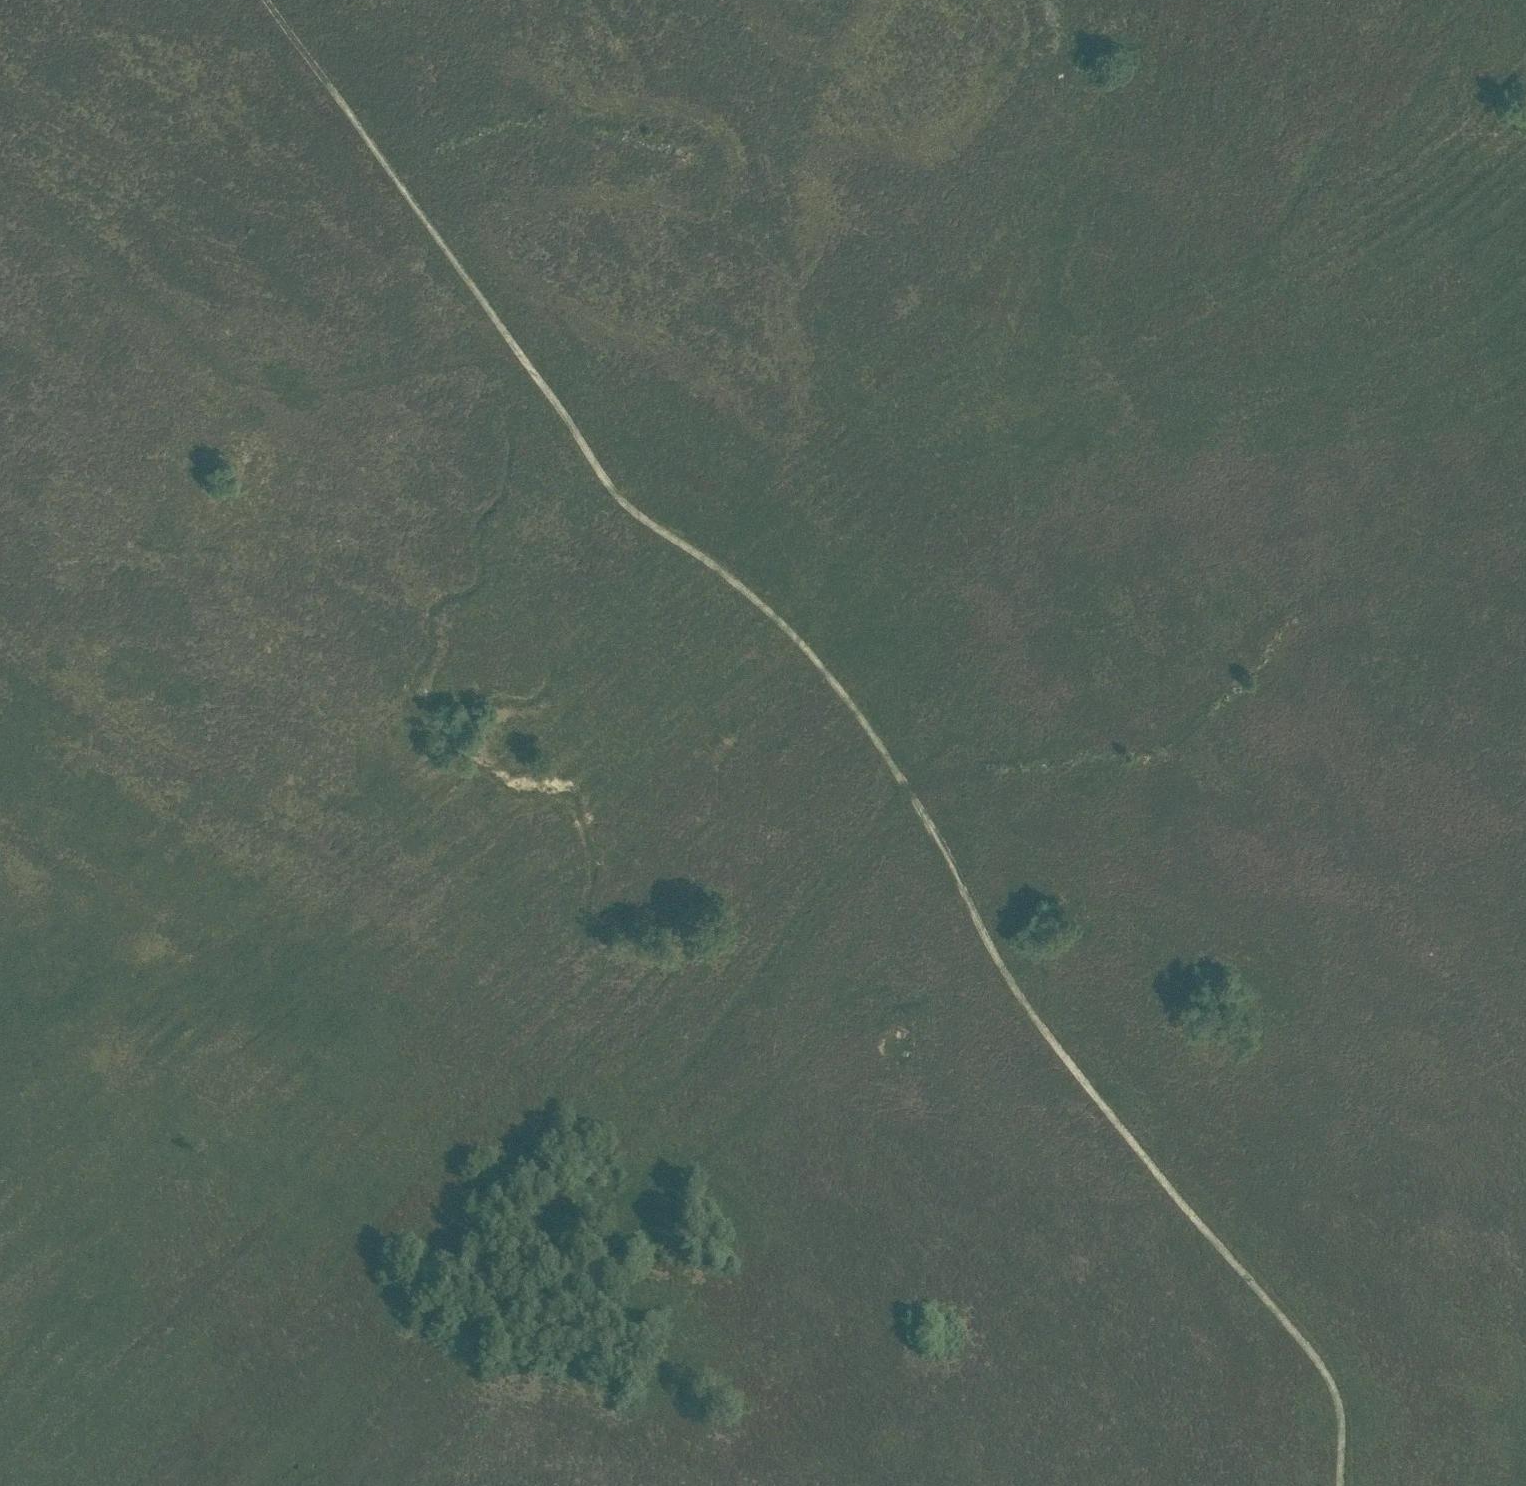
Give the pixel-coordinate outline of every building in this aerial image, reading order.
[(1465,408),(1453,414),(1459,428),(1472,423),(1465,408)]
